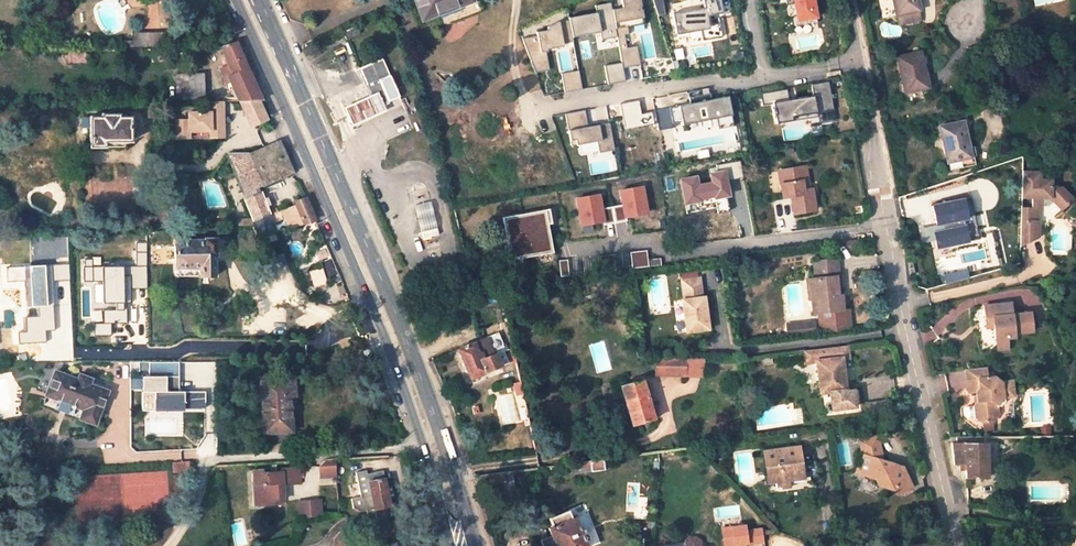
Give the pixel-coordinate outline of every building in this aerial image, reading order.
[(472,0),(416,0),(423,19),(472,1),(472,0)] [(616,29),(617,37),(622,63),(623,68),(640,65),(637,46),(627,48),(624,35),(629,34),(628,27),(645,24),(642,9),(641,10),(640,6),(641,6),(640,0),(621,0),(623,8),(612,10),(615,24),(621,23),(622,28),(616,29)] [(664,15),(662,0),(652,0),(657,16),(664,15)] [(671,14),(675,34),(699,29),(701,41),(721,37),(719,23),(710,25),(708,25),(706,16),(709,16),(722,13),(719,0),(701,0),(703,8),(671,14)] [(812,0),(785,0),(786,5),(794,4),(796,16),(793,16),(795,27),(816,23),(812,0)] [(917,0),(893,0),(898,23),(921,18),(917,0)] [(612,10),(611,2),(595,5),(596,12),(569,17),(569,20),(572,37),(600,32),(601,40),(617,37),(616,29),(615,24),(612,10)] [(573,41),(572,37),(569,20),(558,22),(547,27),(547,30),(536,32),(536,36),(521,38),(529,62),(541,59),(540,52),(546,51),(546,49),(563,46),(562,43),(573,41)] [(346,38),(358,33),(355,25),(343,30),(346,38)] [(168,47),(167,32),(133,32),(133,40),(123,40),(123,48),(168,47)] [(221,48),(233,75),(228,77),(235,93),(237,92),(241,100),(260,100),(235,42),(221,48)] [(928,87),(920,51),(897,56),(905,92),(928,87)] [(85,61),(85,52),(68,52),(68,61),(85,61)] [(399,96),(383,59),(359,69),(371,95),(376,106),(383,104),(399,96)] [(541,59),(529,62),(534,74),(543,72),(541,59)] [(622,63),(604,66),(608,85),(625,82),(623,68),(622,63)] [(578,70),(560,73),(564,93),(582,90),(578,70)] [(203,98),(202,75),(176,75),(177,99),(203,98)] [(786,89),(760,93),(762,105),(772,103),(773,109),(772,110),(773,115),(774,114),(776,123),(791,120),(790,117),(815,112),(814,105),(831,102),(827,81),(810,84),(812,95),(787,100),(786,89)] [(377,92),(371,95),(359,100),(345,107),(353,125),(367,118),(385,110),(383,104),(377,92)] [(654,111),(658,130),(675,127),(674,123),(712,115),(712,118),(715,117),(717,130),(733,126),(727,96),(711,99),(709,93),(708,94),(702,95),(688,97),(689,104),(668,108),(654,111)] [(175,140),(226,137),(225,108),(187,110),(187,118),(174,119),(175,140)] [(584,110),(564,114),(570,146),(579,144),(596,141),(597,151),(598,153),(614,150),(609,123),(598,125),(587,127),(587,124),(584,110)] [(131,143),(130,117),(119,117),(119,114),(101,114),(101,117),(90,117),(90,148),(125,147),(125,143),(131,143)] [(970,156),(963,121),(940,126),(948,161),(970,156)] [(596,141),(579,144),(581,154),(597,151),(596,141)] [(259,192),(257,187),(291,172),(278,142),(248,155),(228,155),(254,220),(268,215),(269,214),(260,191),(259,192)] [(730,210),(724,180),(743,177),(740,159),(721,163),(722,171),(715,173),(716,181),(701,184),(700,175),(681,179),(685,203),(699,200),(700,205),(716,202),(718,212),(730,210)] [(803,190),(799,167),(778,171),(782,197),(790,195),(793,213),(814,210),(811,189),(803,190)] [(1071,199),(1059,186),(1051,186),(1051,179),(1039,178),(1039,171),(1021,170),(1020,194),(1032,195),(1032,207),(1038,207),(1041,204),(1041,196),(1048,197),(1060,210),(1071,199)] [(621,190),(623,203),(601,207),(598,194),(577,198),(582,224),(603,220),(603,224),(627,220),(626,216),(647,212),(642,186),(621,190)] [(966,196),(933,204),(937,225),(971,218),(966,196)] [(282,210),(289,228),(302,223),(302,224),(314,219),(305,198),(294,202),(295,205),(282,210)] [(435,226),(429,201),(413,204),(419,230),(435,226)] [(1019,218),(1038,219),(1038,207),(1032,207),(1020,206),(1019,218)] [(551,222),(549,208),(502,216),(510,259),(553,251),(547,223),(551,222)] [(261,238),(275,232),(268,215),(254,220),(256,225),(261,238)] [(1019,218),(1018,245),(1037,236),(1038,219),(1019,218)] [(967,225),(935,232),(939,250),(971,243),(967,225)] [(216,257),(216,238),(205,238),(205,240),(174,241),(175,276),(215,276),(214,257),(216,257)] [(646,249),(630,251),(632,267),(648,265),(647,258),(646,249)] [(615,269),(614,253),(597,255),(599,271),(615,269)] [(660,257),(647,258),(648,265),(661,264),(660,257)] [(560,274),(569,274),(567,258),(559,259),(560,274)] [(834,260),(813,262),(815,278),(808,279),(811,300),(814,300),(815,312),(818,312),(842,309),(841,296),(838,296),(834,260)] [(320,267),(310,271),(315,283),(325,279),(320,267)] [(708,327),(703,295),(701,296),(698,277),(680,279),(682,299),(680,299),(685,331),(708,327)] [(1006,336),(1013,336),(1012,331),(1030,329),(1028,311),(1011,312),(1010,301),(983,304),(984,317),(991,316),(992,325),(993,337),(1006,336)] [(819,319),(850,315),(849,308),(842,309),(818,312),(819,319)] [(821,332),(851,328),(850,315),(819,319),(821,332)] [(808,321),(786,324),(787,336),(809,333),(808,321)] [(508,361),(496,333),(458,349),(471,378),(508,361)] [(1007,347),(1006,336),(993,337),(994,348),(1007,347)] [(832,409),(856,407),(854,389),(846,390),(843,359),(849,358),(848,346),(804,351),(806,363),(817,362),(821,392),(830,392),(832,409)] [(668,354),(659,353),(658,369),(667,370),(668,354)] [(687,355),(668,354),(667,370),(686,371),(687,355)] [(142,376),(142,410),(205,410),(205,391),(179,391),(179,362),(150,362),(150,376),(142,376)] [(976,390),(977,399),(974,403),(975,415),(982,421),(993,420),(998,413),(997,403),(1003,395),(1012,394),(1010,380),(1000,380),(993,375),(985,376),(984,365),(965,368),(968,390),(976,390)] [(94,425),(108,392),(89,384),(91,380),(79,375),(77,380),(55,371),(46,396),(84,411),(80,420),(94,425)] [(290,413),(289,397),(295,397),(294,376),(265,377),(266,390),(260,390),(263,433),(291,432),(290,413)] [(654,419),(642,380),(621,386),(633,425),(654,419)] [(521,382),(513,383),(516,395),(523,393),(521,382)] [(498,396),(504,425),(519,421),(513,393),(498,396)] [(743,396),(744,405),(753,404),(752,395),(743,396)] [(909,409),(895,411),(896,419),(910,417),(909,409)] [(878,436),(861,440),(863,452),(856,472),(876,478),(879,485),(887,487),(894,483),(897,489),(906,491),(915,487),(904,467),(902,466),(900,466),(899,465),(898,465),(894,467),(892,468),(888,467),(889,462),(878,459),(881,450),(878,436)] [(986,478),(985,443),(951,443),(953,465),(959,465),(959,471),(965,471),(966,479),(986,478)] [(803,477),(798,447),(762,452),(766,481),(775,481),(783,487),(788,486),(787,479),(803,477)] [(335,477),(333,459),(324,459),(317,467),(319,478),(335,477)] [(572,475),(605,471),(604,459),(570,463),(572,475)] [(173,462),(174,473),(189,473),(189,467),(189,461),(173,462)] [(259,472),(251,472),(252,488),(254,488),(259,487),(259,495),(256,495),(257,507),(274,506),(274,503),(282,503),(281,484),(298,482),(297,469),(280,470),(280,473),(259,475),(259,472)] [(482,485),(504,482),(502,472),(481,475),(482,485)] [(390,516),(384,480),(367,483),(369,496),(364,497),(367,513),(372,511),(374,519),(376,521),(388,519),(390,516)] [(322,517),(321,500),(298,502),(298,518),(304,518),(322,517)] [(572,519),(568,511),(548,519),(551,527),(549,528),(553,537),(541,541),(543,545),(586,545),(584,540),(587,539),(583,530),(591,527),(586,513),(572,519)] [(720,545),(727,545),(763,541),(762,535),(762,530),(742,532),(741,526),(726,528),(727,534),(724,534),(724,539),(719,539),(720,545)] [(48,529),(32,542),(35,545),(55,545),(59,543),(48,529)] [(269,538),(269,530),(248,530),(248,538),(269,538)] [(700,541),(696,538),(690,538),(687,543),(687,545),(701,545),(700,541)]
